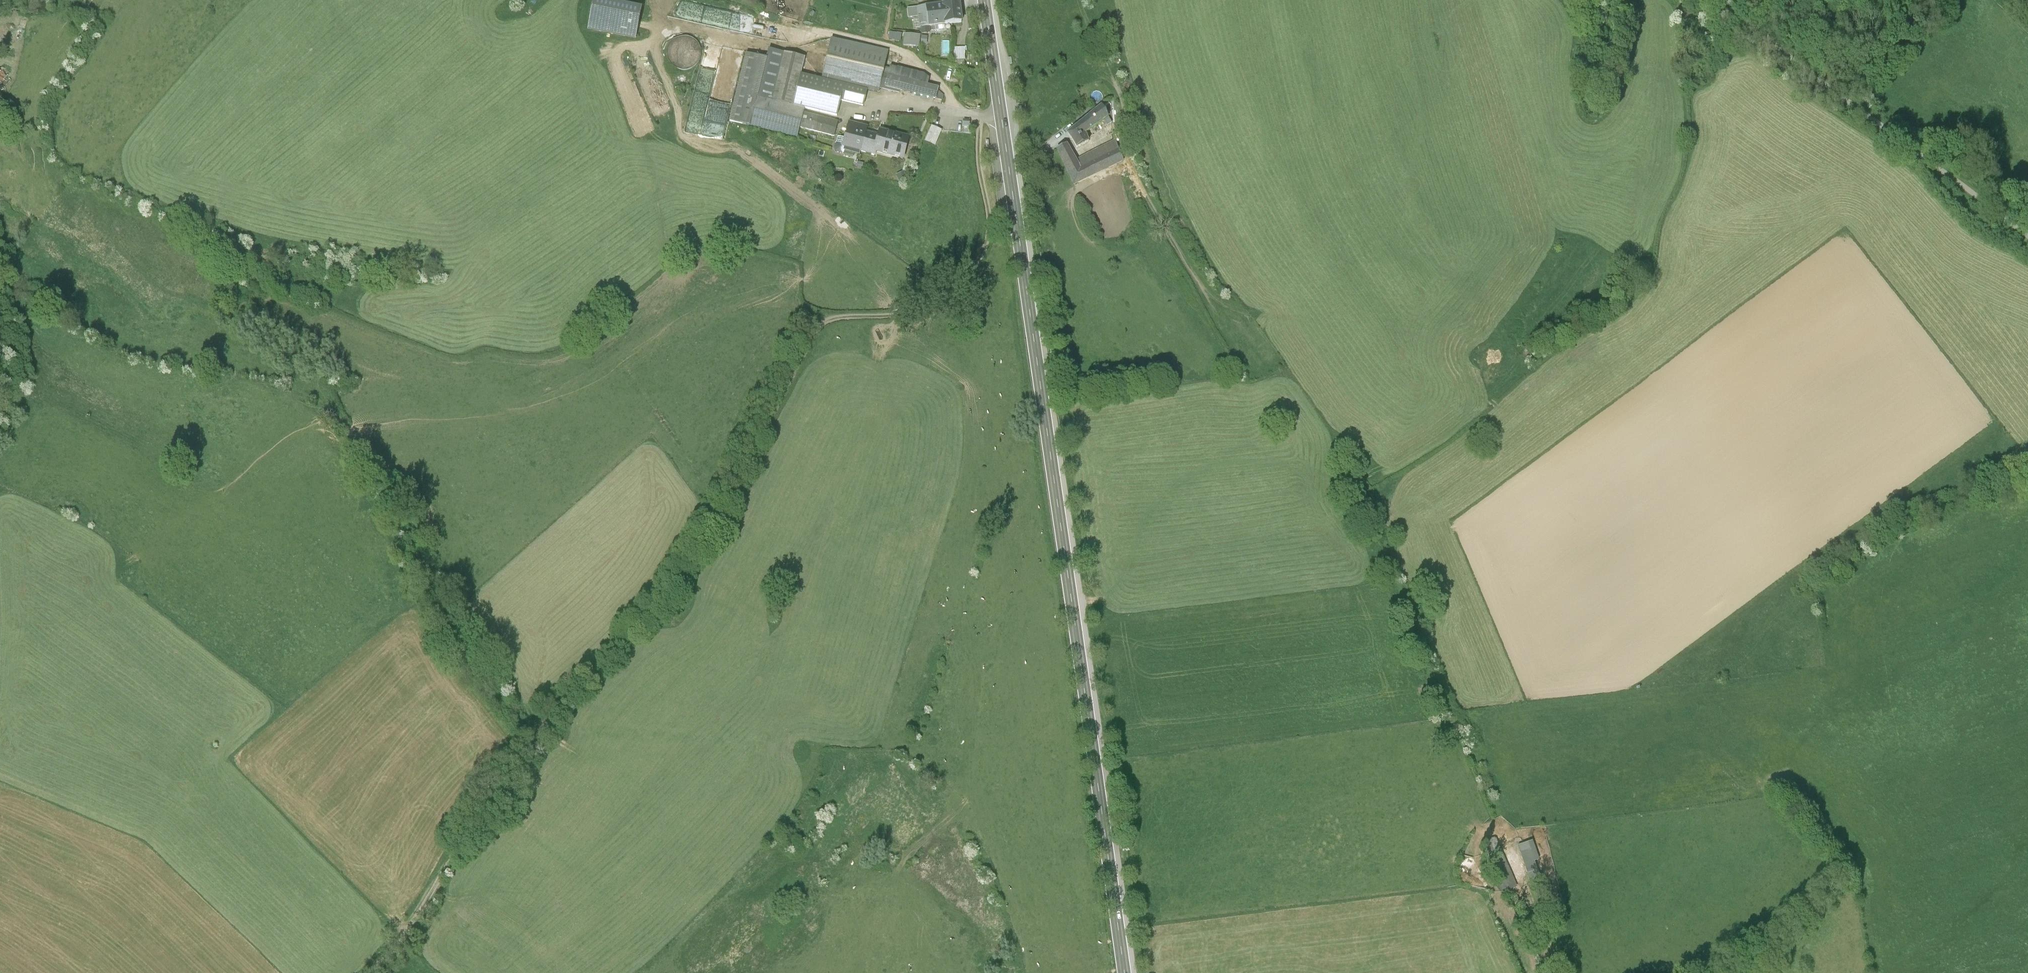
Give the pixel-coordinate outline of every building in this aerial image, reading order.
[(636,40),(642,10),(597,0),(595,0),(588,30),(636,40)] [(916,30),(963,24),(960,3),(907,10),(908,20),(915,20),(916,30)] [(890,33),(889,41),(902,43),(903,35),(890,33)] [(702,64),(694,35),(669,42),(678,71),(702,64)] [(903,47),(920,49),(921,37),(904,36),(903,47)] [(767,60),(746,54),(728,124),(798,141),(800,131),(835,139),(839,123),(804,114),(805,110),(837,118),(841,104),(863,109),(867,93),(879,95),(880,88),(936,102),(939,90),(929,87),(931,78),(898,69),(897,73),(886,70),(890,53),(832,38),(821,80),(803,76),(807,59),(769,49),(767,60)] [(953,49),(954,61),(965,61),(965,49),(953,49)] [(12,77),(0,68),(0,69),(0,94),(12,77)] [(689,125),(705,128),(713,88),(697,85),(689,125)] [(1066,133),(1077,149),(1090,142),(1086,135),(1111,118),(1102,106),(1066,133)] [(972,123),(964,122),(963,131),(971,132),(972,123)] [(904,163),(910,139),(878,130),(878,132),(848,124),(844,140),(838,138),(834,151),(859,158),(859,154),(875,158),(876,155),(904,163)] [(925,144),(935,149),(942,132),(932,128),(925,144)] [(1073,187),(1127,162),(1118,146),(1111,149),(1103,145),(1077,160),(1067,144),(1055,150),(1073,187)] [(1491,837),(1479,843),(1486,858),(1499,852),(1491,837)] [(1533,839),(1518,845),(1533,883),(1542,880),(1534,862),(1540,860),(1533,839)]
